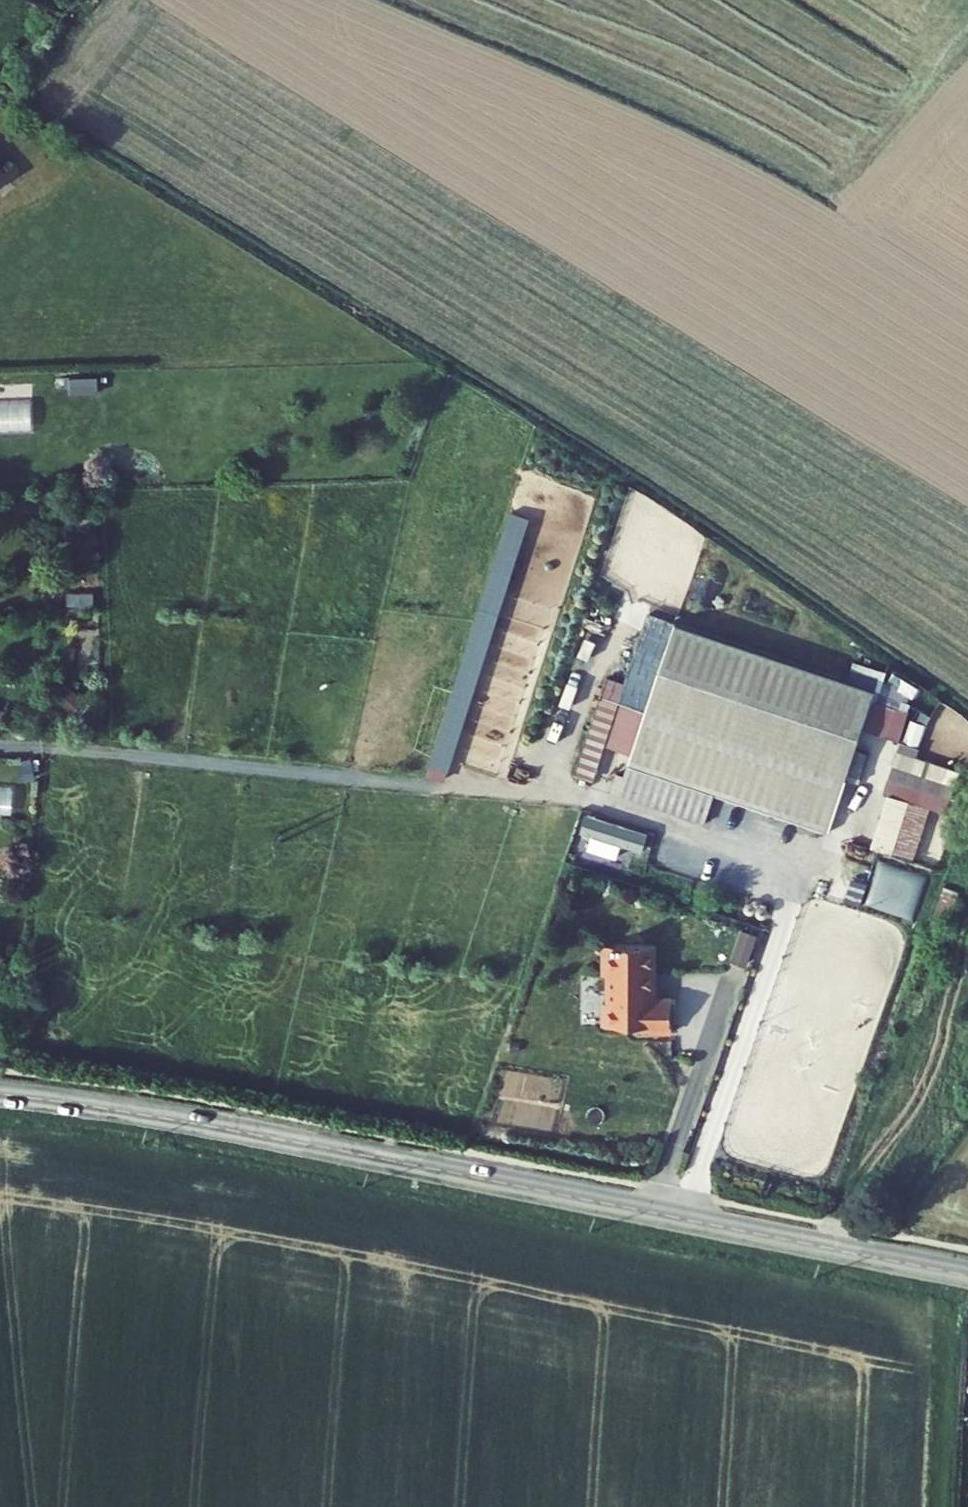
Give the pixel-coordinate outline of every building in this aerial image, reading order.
[(842,680),(641,612),(611,702),(811,770),(842,680)] [(811,770),(611,702),(593,755),(794,823),(811,770)] [(874,850),(917,860),(930,808),(950,813),(961,768),(917,758),(920,748),(967,759),(967,755),(955,752),(964,711),(937,705),(932,725),(905,719),(874,850)] [(854,842),(872,790),(855,785),(837,837),(854,842)] [(16,788),(0,787),(0,817),(13,818),(16,788)] [(579,824),(567,859),(600,870),(612,835),(579,824)] [(901,868),(894,890),(910,896),(905,914),(914,917),(927,876),(901,868)] [(741,932),(735,963),(750,966),(756,935),(741,932)] [(617,984),(618,968),(620,968),(621,941),(570,938),(568,968),(573,968),(572,995),(567,994),(566,1018),(600,1019),(600,1023),(617,1024),(616,1027),(634,1028),(636,994),(619,993),(619,985),(617,984)]
